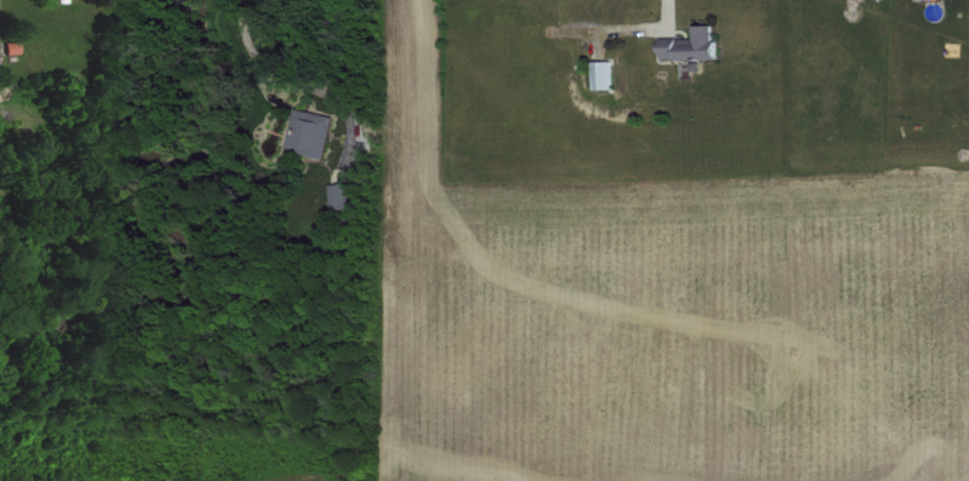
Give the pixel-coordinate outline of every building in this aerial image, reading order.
[(653,41),(654,58),(711,56),(710,22),(688,23),(689,40),(653,41)] [(1,51),(18,51),(17,39),(1,40),(1,51)] [(588,87),(609,86),(608,58),(587,59),(588,87)] [(329,114),(290,106),(282,147),(321,154),(329,114)]
